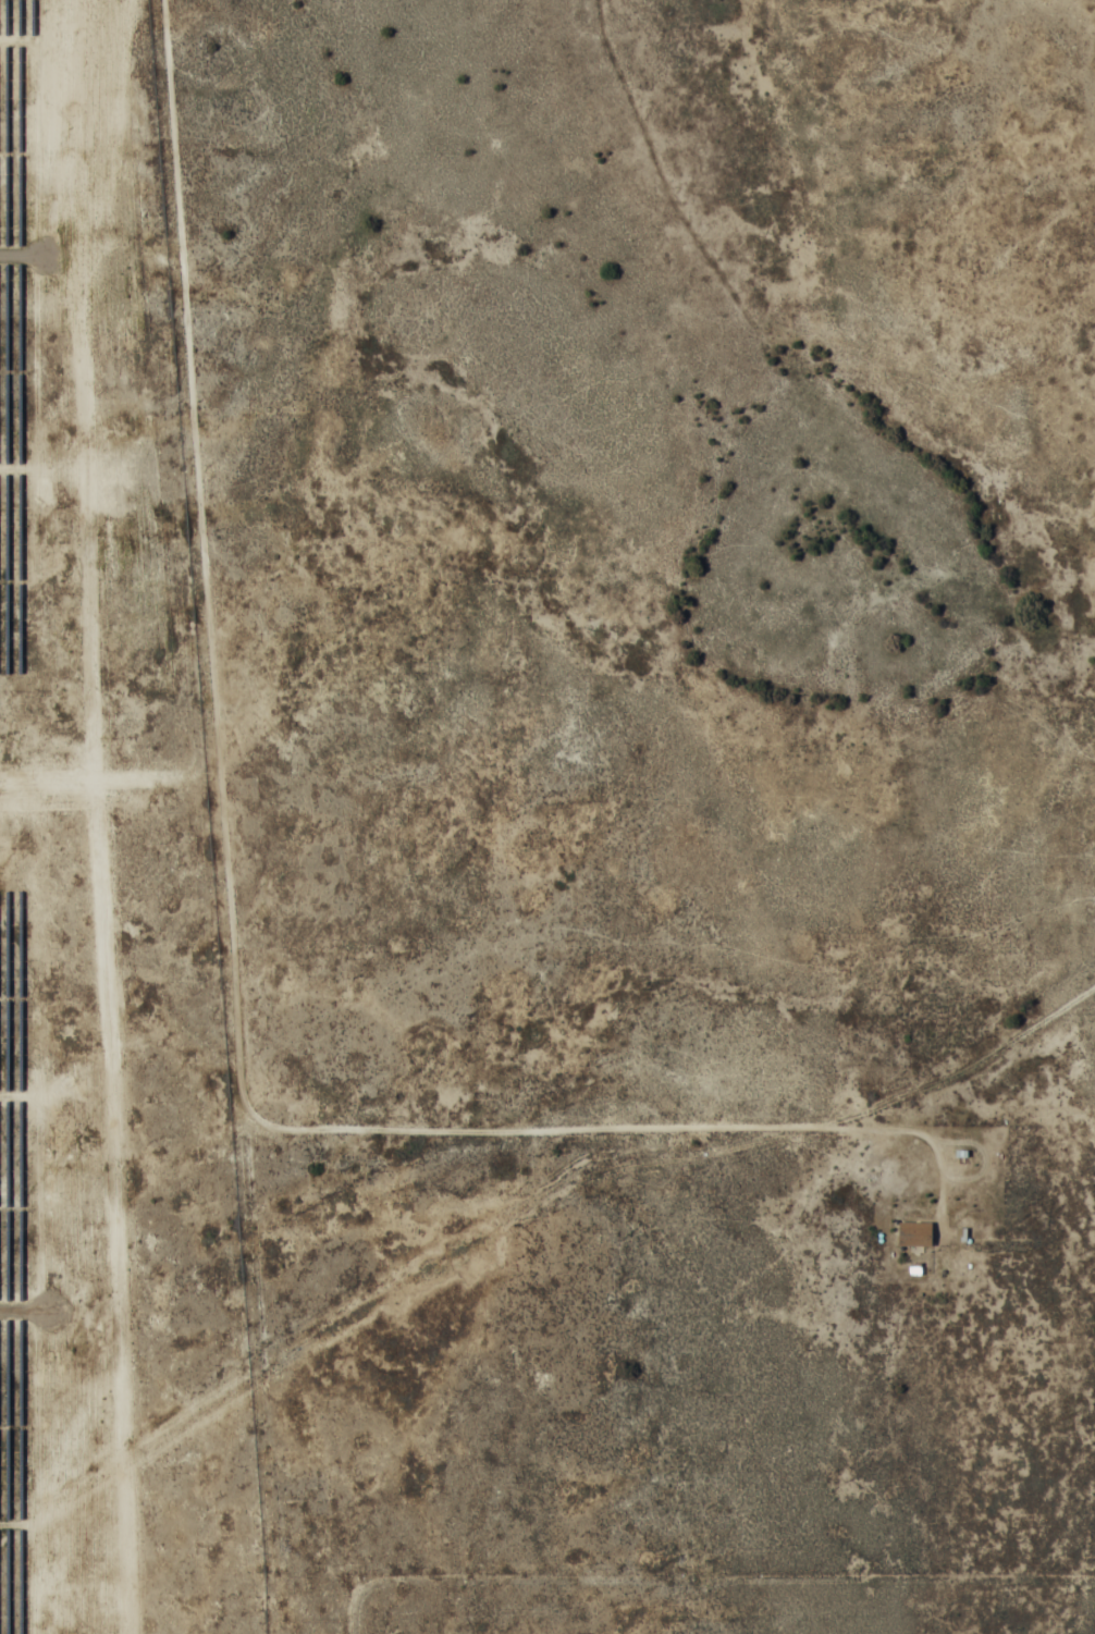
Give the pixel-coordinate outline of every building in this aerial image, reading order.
[(931,1245),(931,1222),(898,1222),(898,1245),(931,1245)]
